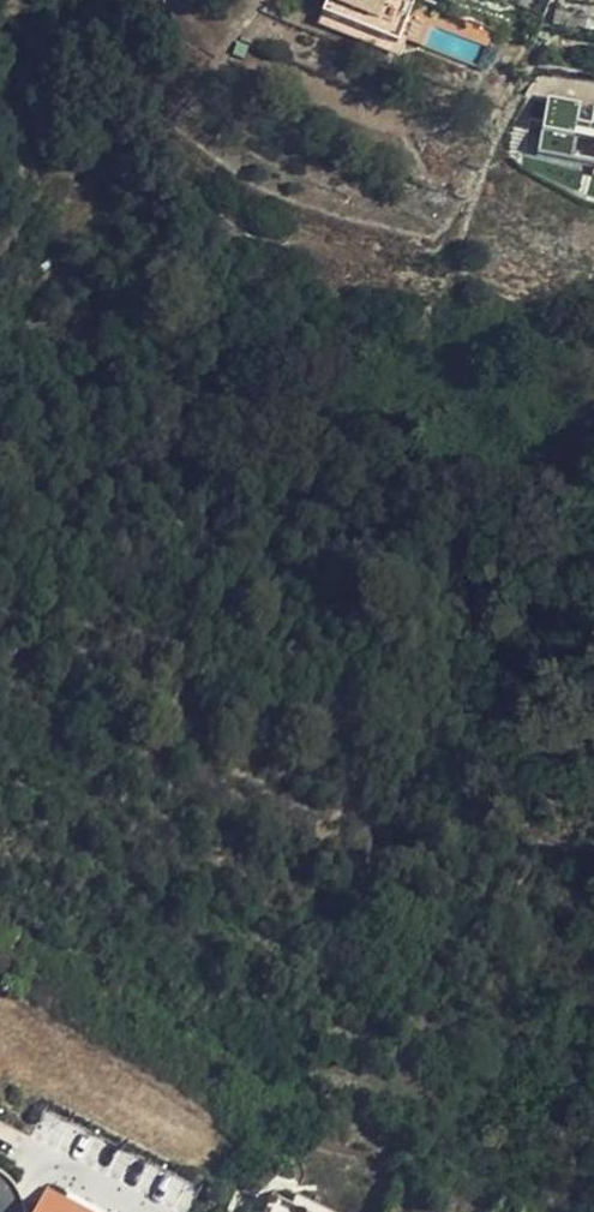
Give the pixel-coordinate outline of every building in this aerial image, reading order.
[(324,10),(319,24),(399,51),(404,38),(417,0),(388,0),(378,29),(324,10)] [(324,10),(378,29),(388,0),(327,0),(324,10)] [(585,107),(581,127),(566,124),(570,104),(539,98),(534,121),(541,123),(535,149),(559,154),(564,133),(593,140),(593,109),(585,107)] [(592,162),(593,154),(593,140),(564,133),(559,154),(535,149),(541,123),(534,121),(527,157),(586,169),(584,178),(593,180),(593,162),(592,162)] [(24,1211),(17,1198),(11,1189),(0,1181),(0,1211),(24,1211)]
